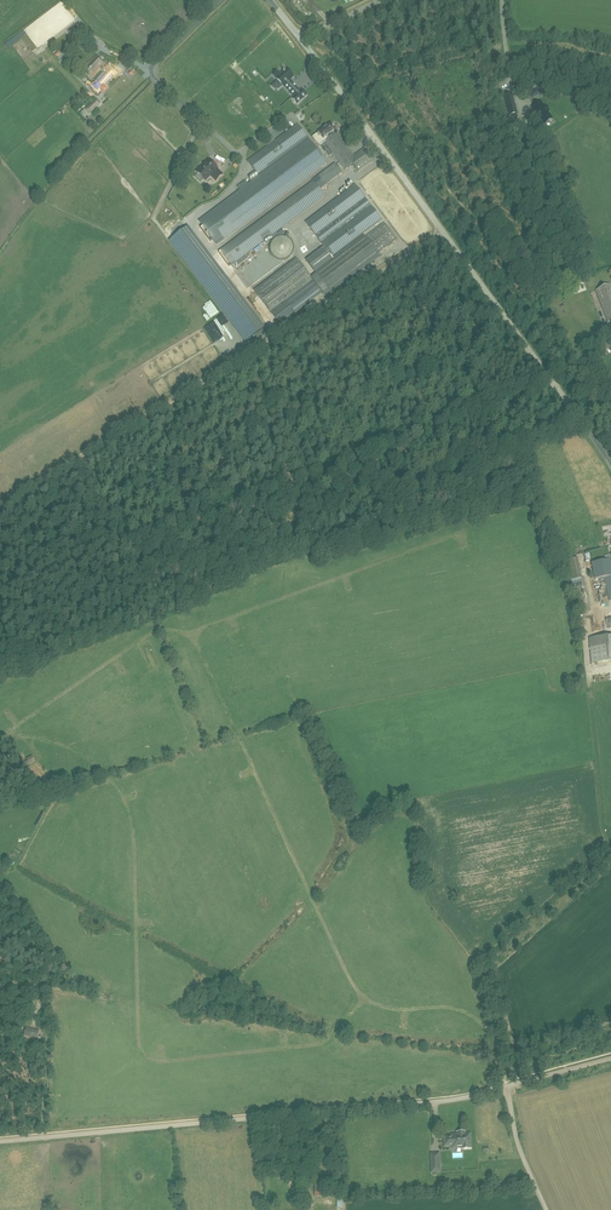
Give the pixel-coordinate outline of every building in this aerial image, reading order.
[(88,55),(95,47),(88,39),(81,46),(88,55)] [(106,70),(103,66),(106,63),(96,53),(81,69),(91,78),(101,68),(105,72),(91,85),(98,92),(100,89),(104,92),(108,88),(104,85),(116,72),(110,66),(106,70)] [(286,69),(276,79),(283,86),(284,86),(294,97),(292,99),(297,104),(303,98),(305,96),(305,97),(306,95),(301,90),(300,91),(290,80),(290,79),(292,77),(292,78),(294,77),(286,69)] [(512,94),(504,96),(509,115),(517,113),(512,94)] [(90,114),(97,108),(100,104),(97,100),(86,110),(90,114)] [(554,119),(549,112),(550,111),(545,105),(544,105),(541,101),(531,108),(534,112),(533,113),(538,120),(539,119),(543,126),(554,119)] [(353,156),(335,130),(331,123),(318,132),(318,133),(312,137),(318,146),(324,142),(345,170),(353,164),(358,172),(372,161),(364,148),(353,156)] [(326,163),(324,160),(297,124),(271,143),(268,139),(265,142),(268,146),(247,161),(258,176),(248,184),(245,181),(237,187),(240,190),(198,221),(214,242),(216,245),(326,163)] [(218,168),(210,160),(203,167),(201,166),(196,171),(205,180),(211,174),(213,176),(212,177),(216,181),(222,174),(217,169),(218,168)] [(324,186),(342,172),(335,163),(317,177),(324,186)] [(292,220),(324,196),(313,181),(277,208),(283,217),(287,214),(292,220)] [(371,206),(365,198),(355,184),(305,221),(332,257),(381,219),(371,205),(371,206)] [(236,261),(271,236),(273,238),(278,235),(276,232),(292,220),(287,214),(283,217),(277,208),(220,250),(233,268),(238,264),(236,261)] [(254,290),(270,311),(278,322),(293,311),(295,314),(322,294),(324,297),(330,292),(331,293),(379,257),(377,254),(397,240),(385,224),(365,238),(363,236),(332,260),(322,247),(306,260),(316,274),(311,277),(297,259),(254,290)] [(277,260),(280,260),(283,260),(286,260),(288,259),(290,257),(292,254),(293,252),(294,249),(294,246),(293,243),(292,241),(290,239),(287,237),(285,236),(282,236),(279,236),(276,237),(274,238),(272,240),(270,243),(269,246),(269,248),(270,251),(271,254),(272,256),(275,258),(277,260)] [(224,275),(223,276),(208,287),(226,312),(241,301),(242,299),(224,275)] [(610,285),(596,291),(608,322),(610,321),(610,285)] [(582,577),(577,557),(565,560),(569,580),(571,580),(575,596),(579,613),(591,611),(584,577),(582,577)] [(591,563),(594,579),(605,577),(610,602),(610,601),(610,559),(591,563)] [(610,662),(610,636),(589,637),(591,663),(610,662)] [(37,1038),(39,1031),(26,1028),(24,1035),(37,1038)] [(444,1138),(445,1146),(454,1146),(454,1145),(462,1144),(462,1149),(470,1148),(469,1147),(470,1147),(470,1134),(465,1134),(464,1133),(457,1133),(457,1135),(452,1135),(452,1137),(444,1138)] [(440,1171),(439,1153),(431,1154),(432,1172),(440,1171)] [(315,1193),(328,1192),(327,1181),(315,1181),(315,1193)]
